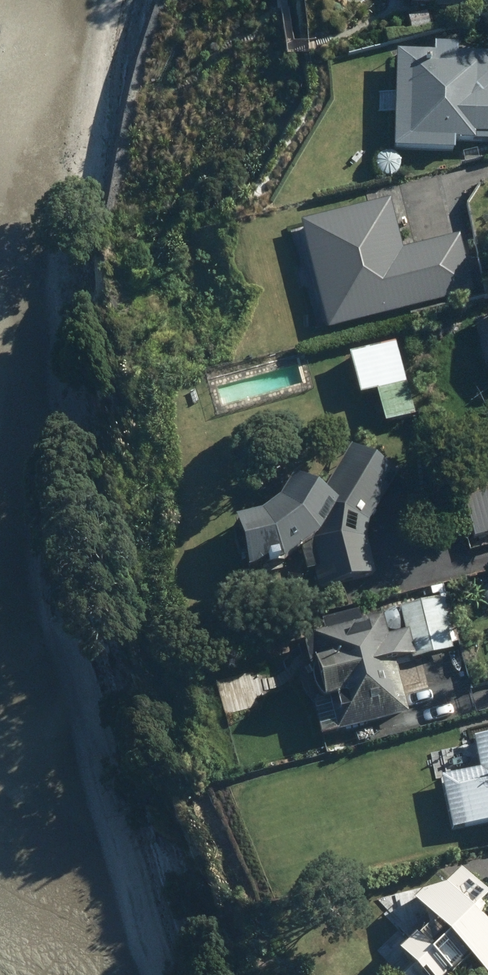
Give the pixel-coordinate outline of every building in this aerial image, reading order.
[(427,16),(408,20),(411,33),(430,29),(427,16)] [(393,155),(454,157),(454,146),(487,147),(487,84),(486,82),(487,60),(396,57),(393,155)] [(300,225),(327,334),(475,298),(461,240),(404,254),(391,203),(300,225)] [(471,257),(480,296),(487,295),(487,253),(471,257)] [(376,398),(384,430),(414,422),(395,347),(348,360),(358,402),(376,398)] [(275,573),(284,571),(300,558),(305,576),(312,574),(317,592),(372,576),(363,543),(367,527),(396,478),(351,452),(321,503),(291,486),(278,509),(262,521),(232,531),(236,544),(229,546),(237,570),(243,567),(248,582),(266,576),(268,584),(277,580),(275,573)] [(474,542),(487,538),(487,496),(463,502),(474,542)] [(335,740),(407,720),(393,671),(460,652),(445,598),(398,611),(400,616),(359,627),(357,619),(321,628),(324,639),(301,645),(318,705),(320,704),(323,713),(328,711),(335,740)] [(279,656),(282,668),(295,665),(293,652),(279,656)] [(473,742),(480,772),(439,782),(452,837),(487,829),(487,738),(473,742)] [(474,974),(487,974),(487,940),(472,925),(487,908),(487,905),(459,878),(442,896),(421,902),(411,912),(431,930),(417,946),(414,943),(397,962),(411,974),(459,974),(466,967),(474,974)]
